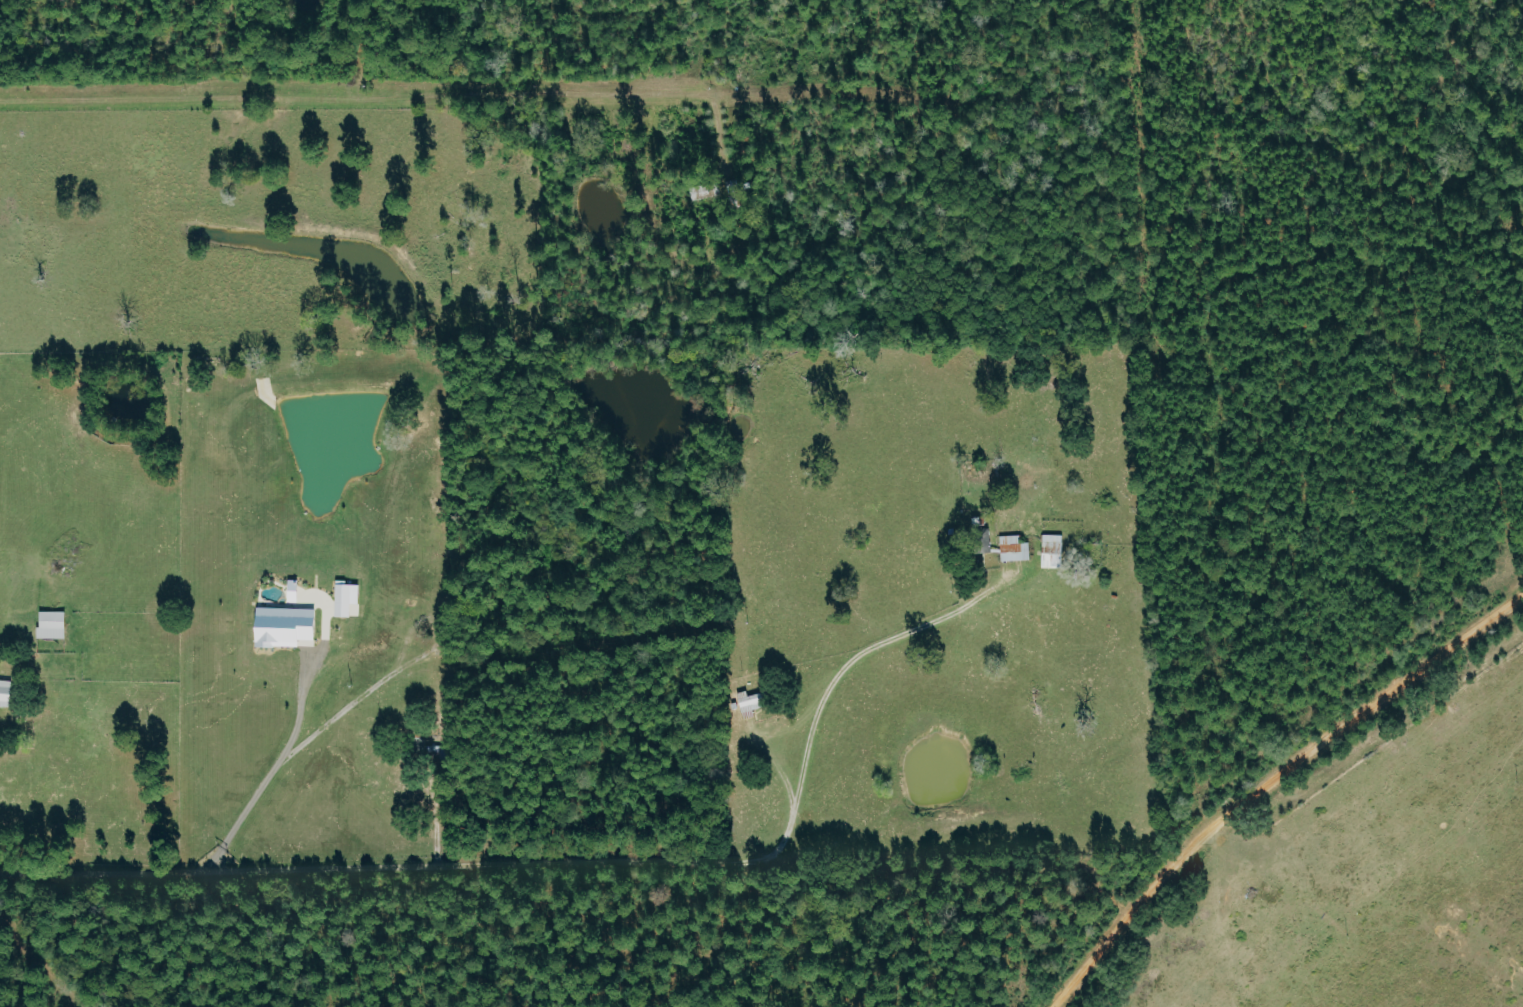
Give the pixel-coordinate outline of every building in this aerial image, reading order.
[(1017,535),(998,536),(999,561),(1027,560),(1026,542),(1017,543),(1017,535)] [(1039,567),(1060,567),(1059,535),(1038,535),(1039,567)] [(362,584),(340,583),(339,616),(361,616),(362,584)] [(258,646),(319,647),(320,608),(259,607),(258,646)] [(68,638),(69,611),(42,611),(41,638),(68,638)] [(13,705),(15,679),(0,679),(0,705),(13,705)]
